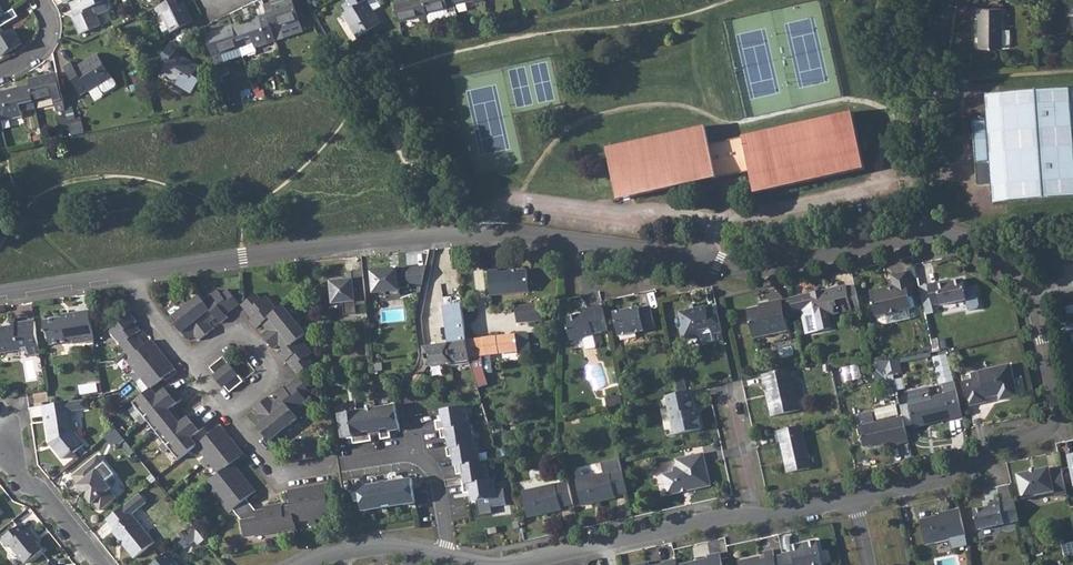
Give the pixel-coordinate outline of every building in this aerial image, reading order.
[(69,2),(73,11),(77,10),(80,17),(73,20),(79,35),(100,26),(96,16),(108,11),(110,7),(107,1),(109,0),(74,0),(69,2)] [(155,9),(159,17),(162,15),(171,33),(193,22),(183,3),(178,5),(175,0),(173,0),(155,9)] [(267,13),(267,14),(274,35),(282,32),(281,28),(300,22),(293,0),(287,0),(272,5),(274,11),(267,13)] [(343,14),(357,37),(380,22),(373,11),(380,6),(377,0),(352,0),(343,6),(347,12),(343,14)] [(400,21),(419,17),(420,21),(428,19),(424,0),(395,0),(400,21)] [(428,19),(429,22),(449,18),(448,12),(457,10),(455,4),(455,0),(424,0),(428,19)] [(1003,10),(974,9),(974,20),(978,20),(977,49),(1001,50),(1003,10)] [(2,57),(22,44),(13,30),(4,35),(0,28),(17,17),(13,11),(6,15),(0,18),(0,55),(2,57)] [(267,14),(233,25),(240,48),(253,44),(255,49),(276,42),(274,35),(267,14)] [(233,25),(205,35),(214,61),(223,59),(225,63),(243,56),(240,48),(233,25)] [(179,46),(172,42),(161,61),(167,65),(161,75),(192,94),(200,80),(192,75),(198,66),(175,52),(179,46)] [(70,63),(64,67),(80,94),(87,91),(88,92),(112,78),(97,55),(74,69),(70,63)] [(49,75),(29,79),(30,86),(34,103),(53,99),(57,112),(65,110),(58,79),(50,81),(49,75)] [(0,98),(0,116),(1,121),(22,116),(22,112),(35,108),(34,103),(30,86),(2,92),(3,97),(0,98)] [(973,122),(974,135),(977,166),(978,188),(992,187),(994,206),(1072,200),(1072,91),(985,97),(987,121),(973,122)] [(853,114),(710,145),(717,176),(740,170),(751,168),(754,183),(756,192),(865,168),(853,114)] [(618,198),(625,197),(702,180),(717,177),(717,176),(710,145),(706,128),(607,149),(618,198)] [(361,267),(350,268),(351,276),(343,277),(343,276),(330,277),(331,278),(329,279),(331,301),(341,300),(343,312),(355,311),(354,303),(365,302),(361,267)] [(489,272),(491,297),(530,293),(527,271),(499,274),(498,271),(489,272)] [(887,290),(887,288),(870,291),(876,316),(888,313),(888,316),(887,316),(888,323),(909,318),(907,309),(909,308),(907,297),(909,296),(907,289),(911,288),(907,272),(890,275),(893,286),(894,288),(887,290)] [(945,280),(927,284),(932,305),(940,303),(941,305),(964,300),(960,279),(946,283),(945,280)] [(847,288),(846,285),(833,288),(834,291),(812,296),(813,301),(800,304),(806,333),(831,327),(828,316),(853,310),(847,288)] [(855,286),(847,288),(853,310),(861,309),(855,286)] [(183,298),(180,302),(177,304),(181,308),(170,318),(185,336),(192,330),(194,333),(199,339),(206,333),(213,328),(208,322),(205,319),(213,313),(216,316),(220,321),(221,322),(228,316),(226,313),(223,311),(231,304),(236,300),(227,288),(220,293),(216,288),(202,299),(198,295),(187,304),(183,298)] [(833,288),(811,293),(812,296),(834,291),(833,288)] [(256,292),(245,301),(249,306),(256,315),(253,317),(250,319),(257,327),(263,321),(266,319),(271,326),(268,328),(262,333),(268,341),(273,348),(279,342),(282,340),(288,347),(285,349),(279,354),(285,361),(288,359),(291,357),(297,365),(302,370),(313,361),(307,355),(312,351),(300,336),(306,332),(297,321),(302,317),(300,314),(297,311),(293,316),(283,304),(278,309),(266,295),(262,299),(256,292)] [(767,306),(758,308),(747,310),(752,339),(788,330),(780,299),(766,302),(767,306)] [(354,303),(355,311),(365,310),(365,302),(354,303)] [(1062,304),(1064,313),(1072,310),(1072,302),(1062,304)] [(231,304),(223,311),(226,313),(234,307),(231,304)] [(435,346),(424,348),(425,351),(428,368),(454,364),(470,362),(467,341),(465,331),(462,310),(462,304),(444,307),(450,344),(435,346)] [(516,306),(517,323),(542,321),(540,304),(516,306)] [(249,306),(246,308),(253,317),(256,315),(249,306)] [(609,332),(604,307),(589,310),(590,315),(569,319),(571,329),(569,330),(572,343),(573,343),(575,344),(580,343),(581,342),(581,341),(593,338),(593,336),(609,332)] [(640,309),(615,314),(619,337),(656,329),(651,307),(640,310),(640,309)] [(719,318),(717,308),(707,311),(706,308),(679,314),(681,320),(683,326),(680,330),(682,337),(687,341),(695,339),(698,335),(697,332),(711,328),(711,331),(715,334),(723,332),(719,318)] [(71,318),(64,320),(45,323),(47,334),(50,334),(52,346),(75,342),(75,346),(95,343),(91,316),(90,311),(71,315),(71,318)] [(131,313),(110,331),(126,350),(130,357),(127,359),(136,370),(132,375),(134,377),(137,381),(142,377),(151,388),(153,385),(168,373),(174,367),(163,353),(151,339),(143,347),(138,341),(133,335),(140,330),(134,323),(137,321),(131,313)] [(213,313),(205,319),(208,322),(216,316),(213,313)] [(266,319),(263,321),(268,328),(271,326),(266,319)] [(0,331),(0,353),(18,350),(18,353),(30,351),(31,356),(40,355),(35,323),(16,326),(16,328),(13,329),(0,331)] [(192,330),(185,336),(187,339),(194,333),(192,330)] [(481,339),(467,341),(470,362),(473,373),(475,378),(475,380),(478,390),(490,386),(486,375),(494,374),(491,355),(503,354),(530,350),(528,334),(517,335),(481,339)] [(530,335),(532,350),(536,350),(535,346),(538,345),(538,334),(530,335)] [(282,340),(279,342),(285,349),(288,347),(282,340)] [(210,367),(214,373),(224,384),(229,391),(243,380),(223,356),(210,367)] [(291,357),(288,359),(295,367),(297,365),(291,357)] [(898,369),(896,360),(889,361),(880,361),(876,362),(878,371),(885,370),(886,377),(893,375),(892,370),(898,369)] [(971,379),(962,381),(967,405),(985,401),(984,396),(997,394),(998,400),(1016,395),(1009,363),(970,372),(971,379)] [(845,367),(847,380),(862,378),(861,365),(845,367)] [(789,369),(763,375),(766,384),(769,383),(771,393),(771,397),(768,398),(773,416),(801,410),(796,387),(793,387),(789,369)] [(415,380),(413,371),(405,373),(408,382),(415,380)] [(224,384),(214,373),(212,375),(221,386),(224,384)] [(269,396),(254,408),(259,413),(261,416),(254,422),(270,440),(281,431),(285,435),(290,431),(287,426),(298,417),(293,411),(307,400),(303,395),(309,390),(300,378),(296,382),(287,389),(285,386),(283,383),(276,390),(280,396),(282,398),(276,404),(273,401),(269,396)] [(293,379),(285,386),(287,389),(296,382),(293,379)] [(684,379),(677,381),(680,394),(687,392),(684,379)] [(913,426),(926,423),(926,419),(949,414),(949,418),(961,415),(953,381),(941,383),(943,392),(930,395),(907,400),(913,426)] [(80,386),(81,394),(96,391),(95,384),(80,386)] [(197,444),(191,437),(193,434),(203,426),(192,412),(182,420),(179,423),(168,409),(171,407),(181,398),(175,391),(169,384),(160,392),(157,395),(151,388),(133,403),(142,414),(138,418),(140,420),(141,422),(143,424),(145,421),(147,420),(148,421),(164,441),(165,442),(160,446),(163,448),(166,451),(170,448),(179,458),(195,445),(197,444)] [(153,385),(151,388),(157,395),(160,392),(153,385)] [(905,391),(907,400),(930,395),(928,386),(905,391)] [(668,396),(663,397),(665,405),(670,426),(674,425),(676,435),(700,429),(697,417),(692,419),(691,411),(694,411),(690,391),(687,392),(680,394),(668,396)] [(280,396),(273,401),(276,404),(282,398),(280,396)] [(69,419),(72,419),(71,411),(80,410),(79,401),(43,406),(45,423),(47,423),(49,437),(50,443),(62,459),(70,452),(73,453),(84,445),(74,433),(74,432),(70,432),(69,419)] [(396,404),(378,407),(382,432),(383,438),(391,437),(390,430),(400,429),(398,415),(396,404)] [(466,406),(442,410),(443,420),(437,421),(438,430),(441,430),(469,425),(466,406)] [(182,420),(171,407),(168,409),(179,423),(182,420)] [(378,407),(358,410),(363,441),(372,440),(371,433),(382,432),(378,407)] [(339,413),(343,438),(354,436),(355,443),(363,441),(358,410),(339,413)] [(259,413),(252,419),(254,422),(261,416),(259,413)] [(926,419),(926,423),(949,418),(949,414),(926,419)] [(908,442),(902,418),(860,427),(865,447),(879,444),(880,447),(890,444),(895,443),(896,445),(908,442)] [(472,424),(469,425),(441,430),(442,439),(449,438),(450,448),(476,444),(472,424)] [(242,452),(219,425),(199,441),(197,444),(195,445),(204,455),(199,460),(204,466),(208,462),(218,473),(206,483),(215,494),(211,498),(213,500),(215,503),(219,500),(229,511),(232,508),(239,516),(241,520),(242,520),(244,535),(268,531),(268,532),(277,531),(295,528),(294,521),(308,519),(309,524),(313,523),(316,522),(315,518),(330,515),(324,484),(306,487),(289,490),(291,504),(292,508),(282,509),(282,506),(281,502),(272,503),(264,504),(264,509),(265,512),(255,513),(255,510),(255,509),(246,497),(249,494),(255,490),(249,482),(246,484),(240,477),(235,470),(237,468),(232,461),(237,456),(242,452)] [(802,426),(776,432),(778,441),(780,441),(788,473),(811,468),(802,426)] [(116,430),(109,436),(117,447),(125,440),(116,430)] [(199,441),(193,434),(191,437),(197,444),(199,441)] [(109,436),(106,438),(114,449),(117,447),(109,436)] [(293,443),(295,460),(320,456),(317,439),(293,443)] [(478,443),(476,444),(450,448),(447,448),(449,457),(454,456),(456,466),(457,466),(481,462),(478,443)] [(673,474),(660,477),(665,497),(710,487),(703,455),(674,462),(676,469),(672,469),(673,474)] [(78,487),(83,493),(87,498),(92,505),(94,503),(101,511),(116,499),(110,491),(112,490),(97,471),(105,464),(98,456),(73,477),(80,485),(78,487)] [(481,462),(457,466),(458,475),(465,473),(466,483),(491,480),(488,461),(481,462)] [(602,462),(575,468),(577,477),(604,471),(602,462)] [(1067,492),(1061,466),(1050,468),(1049,465),(1017,473),(1022,497),(1054,489),(1056,495),(1067,492)] [(237,468),(235,470),(240,477),(246,484),(249,482),(237,468)] [(627,495),(621,470),(576,481),(582,508),(615,500),(614,497),(618,497),(627,495)] [(361,501),(363,512),(416,503),(417,503),(414,488),(413,479),(399,481),(397,473),(392,474),(390,476),(390,480),(392,481),(395,482),(375,485),(378,484),(379,481),(378,480),(377,478),(374,477),(370,477),(371,486),(354,488),(355,495),(356,502),(361,501)] [(466,483),(464,484),(466,493),(473,492),(475,502),(499,498),(496,479),(491,480),(466,483)] [(573,505),(567,483),(522,493),(527,519),(561,512),(560,508),(573,505)] [(140,494),(107,520),(114,529),(112,531),(134,558),(154,542),(132,514),(147,503),(140,494)] [(1018,518),(1013,497),(999,500),(999,498),(987,500),(988,503),(973,507),(977,527),(1018,518)] [(943,513),(937,514),(922,517),(927,542),(966,534),(959,506),(943,509),(943,513)] [(143,508),(136,513),(149,531),(156,526),(143,508)] [(1,542),(6,548),(9,546),(24,564),(42,551),(33,540),(35,538),(28,530),(24,534),(18,527),(1,542)] [(197,529),(184,540),(189,547),(195,541),(198,545),(205,540),(197,529)] [(782,552),(782,556),(785,564),(822,564),(816,539),(799,543),(800,546),(791,547),(792,550),(782,552)] [(184,540),(180,543),(185,549),(189,547),(184,540)] [(738,563),(738,564),(776,564),(774,558),(772,551),(764,553),(766,561),(761,562),(760,558),(738,563)] [(167,553),(163,557),(153,564),(177,564),(167,553)] [(720,554),(708,557),(709,560),(686,564),(722,564),(720,554)] [(774,558),(776,564),(785,564),(782,556),(774,558)]
